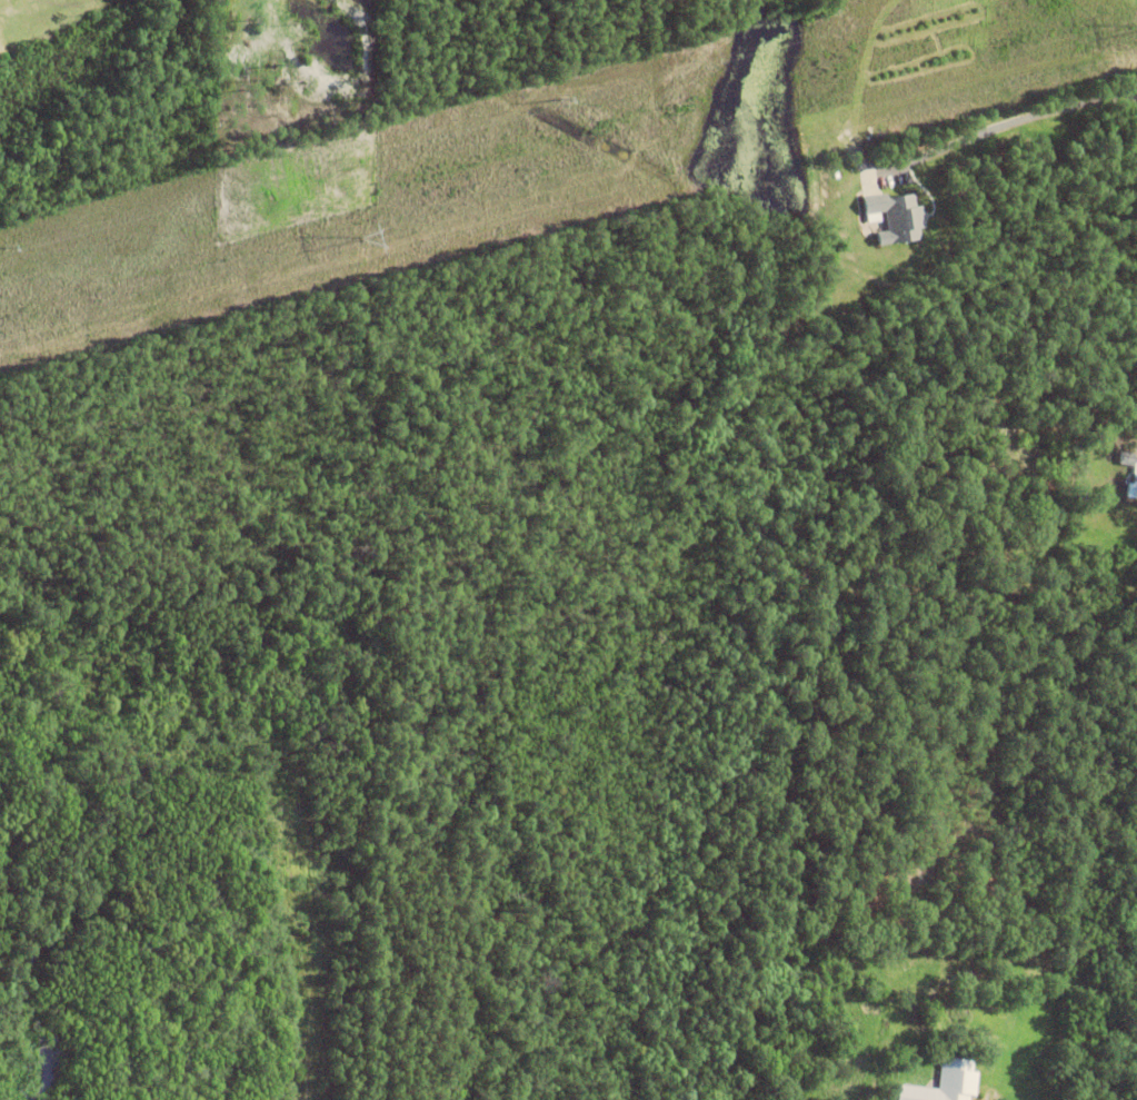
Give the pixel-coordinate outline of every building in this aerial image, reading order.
[(917,193),(890,198),(889,193),(864,197),(868,220),(886,217),(888,231),(878,233),(881,247),(924,239),(922,228),(929,226),(925,206),(919,206),(917,193)] [(1018,454),(1017,462),(1007,462),(1008,454),(1007,454),(1008,446),(1019,446),(1019,454),(1018,454)] [(1119,462),(1120,453),(1135,454),(1134,464),(1119,462)] [(981,473),(984,462),(1000,465),(997,476),(981,473)] [(969,1096),(969,1099),(895,1099),(897,1084),(938,1090),(941,1058),(974,1061),(973,1071),(978,1072),(975,1096),(969,1096)]
